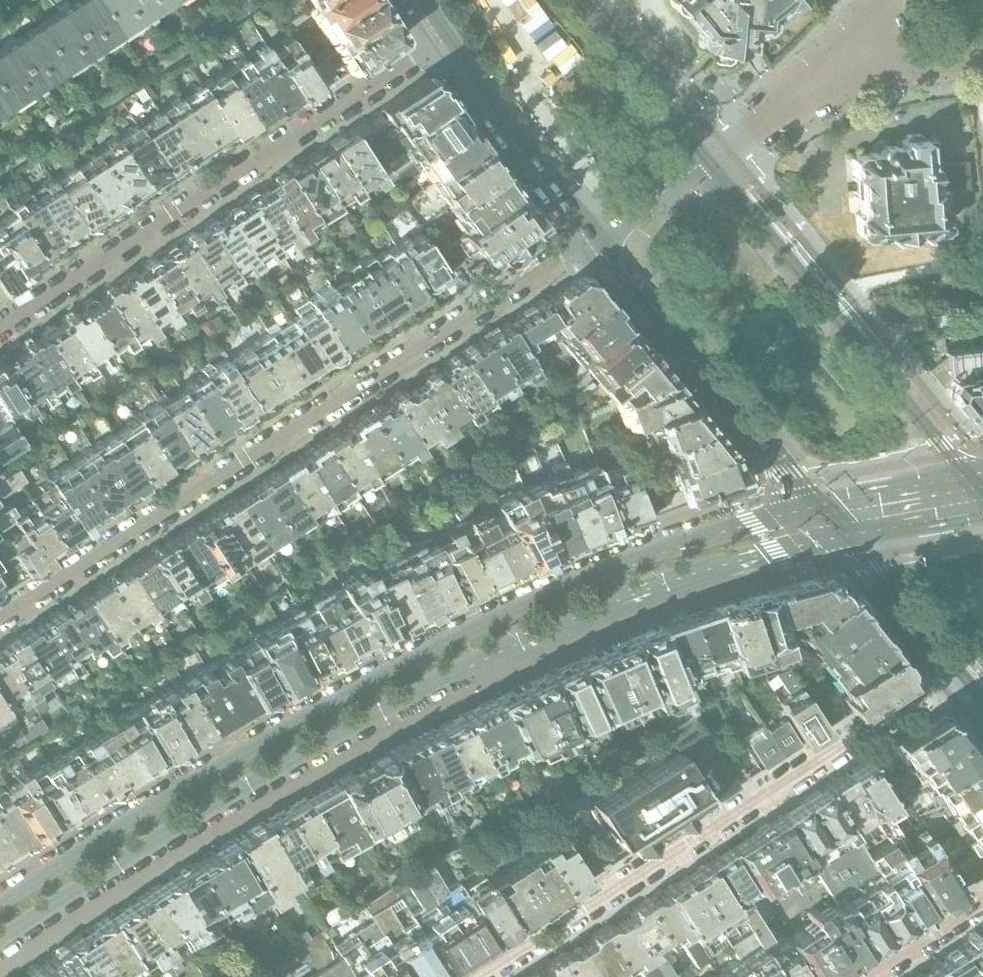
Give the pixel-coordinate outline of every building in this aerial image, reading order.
[(98,0),(75,0),(35,26),(61,67),(87,50),(90,54),(96,51),(92,46),(117,30),(98,0)] [(117,30),(141,14),(144,19),(150,15),(147,11),(163,0),(98,0),(117,30)] [(255,0),(240,0),(248,13),(258,6),(255,0)] [(367,0),(325,0),(314,8),(326,27),(367,0)] [(389,16),(384,8),(385,3),(386,3),(384,0),(367,0),(326,27),(340,49),(389,16)] [(753,0),(667,0),(668,4),(670,7),(674,9),(677,10),(678,10),(679,10),(699,34),(697,39),(705,49),(710,48),(715,53),(724,54),(729,50),(741,51),(741,43),(749,43),(750,29),(753,0)] [(750,29),(762,30),(769,24),(770,15),(786,3),(791,1),(792,0),(753,0),(750,29)] [(294,17),(286,4),(274,12),(282,25),(290,20),(294,17)] [(230,24),(246,14),(240,5),(224,16),(230,24)] [(293,25),(308,15),(305,10),(294,17),(290,20),(293,25)] [(230,24),(224,16),(205,28),(211,36),(230,24)] [(353,69),(400,39),(401,30),(402,30),(398,24),(397,24),(394,23),(389,16),(340,49),(332,54),(318,63),(313,66),(327,87),(338,79),(332,71),(330,68),(345,58),(353,69)] [(35,26),(0,49),(0,92),(7,102),(32,86),(35,90),(40,87),(37,82),(61,67),(35,26)] [(321,85),(310,68),(289,36),(279,43),(282,48),(271,55),(296,95),(299,99),(305,101),(312,96),(314,90),(321,85)] [(175,60),(195,47),(189,38),(169,51),(175,60)] [(296,95),(271,55),(265,47),(256,53),(259,58),(247,65),(274,107),(275,109),(281,110),(289,106),(290,99),(296,95)] [(318,63),(332,54),(327,47),(313,56),(318,63)] [(175,60),(169,51),(154,61),(160,69),(175,60)] [(274,107),(247,65),(244,60),(235,66),(237,68),(225,76),(253,121),(259,122),(266,117),(267,111),(274,107)] [(253,121),(225,76),(213,83),(211,80),(201,87),(229,131),(231,135),(240,129),(253,121)] [(120,96),(136,85),(131,77),(114,87),(120,96)] [(174,91),(167,79),(161,83),(169,95),(174,91)] [(401,133),(449,99),(438,84),(436,85),(433,80),(427,79),(380,109),(389,122),(392,120),(401,133)] [(229,131),(201,87),(198,84),(190,89),(192,91),(180,99),(208,144),(209,145),(214,146),(221,141),(223,135),(222,135),(229,131)] [(120,96),(114,87),(96,99),(102,108),(120,96)] [(148,97),(142,88),(141,87),(134,92),(140,102),(148,97)] [(208,144),(180,99),(178,96),(169,103),(171,105),(158,114),(187,158),(193,160),(200,155),(201,149),(208,144)] [(394,173),(465,123),(459,114),(460,114),(449,99),(401,133),(409,144),(405,146),(408,150),(388,165),(394,173)] [(187,158),(158,114),(156,111),(147,117),(148,119),(137,127),(166,172),(172,173),(179,169),(180,163),(187,158)] [(358,138),(384,121),(377,111),(351,128),(358,138)] [(65,132),(81,121),(76,113),(60,123),(65,132)] [(65,132),(60,123),(44,134),(50,142),(65,132)] [(434,180),(482,145),(471,130),(471,131),(465,123),(394,173),(393,173),(393,174),(385,180),(391,189),(421,169),(425,166),(434,180)] [(166,172),(137,127),(135,124),(126,130),(128,132),(116,140),(139,177),(144,186),(145,186),(151,187),(158,182),(159,177),(159,176),(166,172)] [(382,176),(358,138),(351,128),(328,143),(330,147),(354,183),(366,174),(371,183),(382,176)] [(968,189),(966,161),(939,163),(940,165),(935,166),(931,166),(930,163),(926,163),(924,139),(922,139),(918,134),(907,135),(904,141),(902,141),(902,146),(883,147),(880,147),(878,149),(877,151),(876,154),(856,155),(856,156),(851,159),(852,175),(857,177),(860,212),(856,216),(857,233),(862,236),(887,235),(888,239),(889,238),(889,240),(913,238),(913,236),(915,236),(914,233),(920,232),(940,230),(944,226),(943,207),(947,207),(945,191),(968,189)] [(139,177),(116,140),(114,138),(106,143),(108,145),(94,154),(109,177),(123,200),(124,199),(124,200),(129,201),(137,196),(138,191),(137,190),(144,186),(139,177)] [(487,177),(499,168),(482,145),(434,180),(443,193),(440,195),(447,205),(487,177)] [(359,190),(354,183),(330,147),(323,152),(318,150),(306,158),(308,161),(318,177),(336,205),(359,190)] [(10,168),(27,156),(22,148),(5,159),(10,168)] [(109,177),(94,154),(93,152),(84,158),(85,160),(73,168),(103,213),(103,214),(108,215),(116,210),(117,204),(123,200),(109,177)] [(5,159),(0,162),(0,174),(10,168),(5,159)] [(336,205),(318,177),(308,161),(301,166),(296,164),(284,172),(287,177),(315,220),(336,205)] [(103,213),(73,168),(72,166),(64,171),(65,173),(52,182),(81,227),(82,227),(87,229),(94,224),(95,218),(103,213)] [(469,225),(516,190),(504,175),(499,168),(487,177),(447,205),(455,217),(460,213),(469,225)] [(315,220),(287,177),(284,172),(270,181),(271,182),(264,187),(265,188),(264,189),(296,236),(296,237),(307,230),(305,226),(315,220)] [(81,227),(52,182),(49,178),(39,185),(44,192),(33,199),(62,244),(73,237),(74,231),(81,227)] [(296,236),(264,189),(259,193),(258,193),(253,192),(247,196),(245,201),(245,202),(244,202),(274,246),(285,240),(286,242),(296,236)] [(519,236),(539,221),(527,205),(526,206),(516,193),(517,192),(516,191),(516,190),(469,225),(462,230),(462,231),(436,251),(447,267),(474,247),(485,262),(503,248),(508,254),(511,255),(523,245),(524,242),(519,236)] [(62,244),(33,199),(22,206),(17,199),(8,206),(12,213),(39,254),(46,250),(51,251),(62,244)] [(274,246),(244,202),(238,206),(233,205),(226,210),(225,215),(224,216),(254,259),(265,252),(267,255),(276,249),(274,246)] [(12,213),(0,221),(0,242),(22,274),(40,262),(41,257),(39,254),(12,213)] [(256,262),(254,259),(224,216),(218,220),(217,219),(212,219),(206,223),(204,228),(234,273),(245,266),(246,268),(256,262)] [(234,273),(204,228),(197,233),(192,232),(186,236),(185,236),(184,241),(182,242),(213,287),(225,279),(226,281),(235,275),(234,273)] [(407,237),(394,245),(425,293),(427,293),(432,293),(440,288),(440,283),(450,277),(440,262),(439,263),(422,237),(420,233),(409,240),(407,237)] [(22,274),(0,242),(0,290),(5,297),(20,287),(17,282),(24,277),(22,274)] [(213,287),(182,242),(177,246),(171,245),(165,250),(163,255),(163,256),(192,300),(203,293),(205,296),(214,289),(213,287)] [(394,245),(372,259),(376,265),(406,311),(417,304),(418,298),(425,293),(394,245)] [(341,257),(340,258),(349,272),(382,321),(389,317),(395,318),(406,311),(376,265),(372,259),(372,258),(359,266),(357,263),(353,265),(346,254),(341,257)] [(192,300),(163,256),(156,260),(156,259),(151,259),(144,263),(143,268),(142,269),(172,314),(183,306),(184,309),(194,303),(192,300)] [(173,316),(172,314),(142,269),(136,273),(130,272),(124,276),(122,281),(123,282),(121,283),(152,327),(161,320),(163,323),(173,316)] [(382,321),(349,272),(340,279),(343,284),(333,291),(363,339),(374,332),(375,326),(382,321)] [(558,340),(606,301),(588,279),(589,279),(577,277),(556,291),(556,292),(554,298),(560,308),(553,312),(556,316),(530,332),(542,347),(555,338),(558,340)] [(152,327),(121,283),(116,286),(115,286),(110,285),(104,290),(102,295),(101,296),(131,340),(143,332),(144,335),(153,329),(152,327)] [(254,291),(249,295),(253,301),(258,298),(254,291)] [(363,339),(333,291),(320,299),(317,293),(306,300),(339,349),(346,345),(352,346),(353,345),(354,347),(360,343),(359,342),(363,339)] [(131,340),(101,296),(95,300),(91,299),(90,299),(83,304),(82,309),(81,310),(109,352),(120,344),(122,348),(131,341),(131,340)] [(530,332),(556,316),(553,312),(560,308),(554,298),(548,302),(542,301),(520,314),(521,315),(506,324),(531,363),(538,357),(535,352),(542,347),(530,332)] [(339,349),(306,300),(305,301),(306,302),(293,310),(297,316),(289,321),(318,365),(326,360),(326,361),(331,362),(340,356),(341,351),(339,349)] [(624,324),(613,310),(606,301),(558,340),(576,364),(580,361),(624,324),(625,324),(624,323),(624,324)] [(111,355),(109,352),(81,310),(75,313),(70,312),(62,317),(61,322),(60,323),(88,365),(100,357),(103,360),(111,355)] [(945,324),(943,313),(929,315),(931,327),(945,324)] [(319,365),(318,365),(289,321),(269,334),(297,378),(304,374),(304,375),(309,376),(318,370),(319,365)] [(920,329),(918,321),(904,323),(906,332),(920,329)] [(90,369),(88,365),(60,323),(55,327),(50,325),(42,330),(41,335),(40,336),(68,378),(78,372),(80,375),(90,369)] [(531,363),(506,324),(505,324),(482,338),(513,387),(536,372),(531,363)] [(597,382),(642,346),(636,338),(624,324),(580,361),(597,382)] [(297,378),(269,334),(248,348),(275,392),(282,388),(287,390),(296,384),(297,379),(297,378)] [(68,378),(40,336),(34,340),(29,338),(22,343),(22,344),(21,349),(19,350),(48,392),(58,385),(60,388),(70,382),(68,378)] [(513,387),(482,338),(458,354),(487,401),(488,402),(513,387)] [(620,399),(671,380),(670,379),(655,361),(655,360),(643,345),(642,346),(597,382),(609,397),(605,400),(609,405),(615,403),(621,400),(620,399)] [(945,352),(946,357),(928,371),(942,388),(947,388),(948,396),(970,422),(978,420),(980,434),(982,436),(982,347),(945,352)] [(275,392),(248,348),(229,360),(222,351),(219,353),(226,362),(254,406),(254,407),(259,408),(268,402),(269,397),(268,397),(275,392)] [(19,350),(14,353),(9,352),(1,357),(1,362),(0,362),(0,364),(27,405),(38,398),(40,402),(50,396),(48,392),(19,350)] [(487,401),(458,354),(443,364),(445,367),(437,372),(465,415),(466,418),(476,412),(475,409),(487,401)] [(254,406),(226,362),(224,363),(223,362),(202,376),(231,421),(232,421),(236,422),(245,416),(246,412),(246,411),(254,406)] [(27,405),(0,364),(0,408),(1,409),(7,418),(17,411),(20,415),(30,408),(27,405)] [(465,415),(437,372),(431,371),(423,377),(421,382),(413,388),(443,433),(452,427),(450,425),(465,415)] [(231,421),(202,376),(180,391),(211,438),(223,431),(224,426),(231,421)] [(546,387),(539,376),(535,379),(542,390),(546,387)] [(690,403),(679,390),(671,380),(620,399),(621,400),(631,426),(639,423),(640,426),(690,403)] [(584,394),(594,385),(591,382),(581,391),(584,394)] [(211,438),(180,391),(165,400),(161,394),(159,396),(151,385),(147,388),(157,405),(157,406),(187,450),(187,449),(195,444),(195,445),(199,446),(211,438)] [(129,395),(125,388),(119,391),(123,399),(129,395)] [(443,433),(413,388),(405,393),(405,392),(399,392),(391,397),(389,403),(417,446),(432,437),(433,439),(443,433)] [(419,449),(417,446),(389,403),(382,408),(380,404),(364,414),(394,461),(407,453),(408,455),(419,449)] [(591,417),(616,407),(615,403),(609,405),(590,413),(591,417)] [(709,426),(697,411),(696,411),(690,403),(640,426),(650,449),(709,426)] [(90,411),(86,404),(81,408),(85,414),(90,411)] [(187,450),(157,406),(136,419),(165,464),(172,459),(177,460),(186,455),(187,450)] [(394,461),(364,414),(342,428),(375,480),(387,472),(385,469),(395,462),(394,461)] [(536,422),(532,415),(522,420),(527,428),(536,422)] [(5,455),(25,443),(17,431),(16,432),(7,418),(0,423),(0,459),(5,455)] [(165,464),(136,419),(123,427),(124,429),(113,436),(144,481),(158,472),(167,467),(165,464)] [(656,476),(728,449),(715,434),(709,426),(650,449),(639,453),(643,462),(650,459),(656,476)] [(375,480),(342,428),(320,442),(351,491),(364,483),(365,486),(375,480)] [(620,438),(618,431),(606,435),(609,442),(620,438)] [(144,481),(113,436),(102,443),(101,442),(91,448),(121,495),(129,490),(129,491),(144,482),(144,481)] [(452,448),(446,437),(440,441),(447,452),(452,448)] [(351,491),(320,442),(299,456),(331,508),(342,501),(340,498),(351,491)] [(121,495),(91,448),(78,456),(79,458),(69,464),(99,510),(114,501),(114,500),(121,495)] [(744,484),(747,477),(744,469),(736,466),(734,467),(728,449),(656,476),(635,485),(646,517),(683,504),(707,495),(708,497),(719,493),(720,494),(744,484)] [(331,508),(299,456),(278,470),(306,515),(308,518),(321,510),(322,513),(331,508)] [(594,536),(566,472),(568,471),(563,461),(545,469),(549,477),(544,480),(572,544),(594,536)] [(99,510),(69,464),(57,472),(56,470),(44,477),(45,479),(82,531),(89,526),(85,519),(99,510)] [(646,517),(635,485),(626,465),(601,475),(596,464),(593,466),(617,527),(619,526),(635,521),(646,517)] [(22,478),(14,466),(0,475),(0,492),(22,478)] [(617,527),(593,466),(578,472),(576,468),(568,471),(566,472),(594,536),(596,535),(617,527)] [(306,515),(278,470),(276,470),(277,471),(263,480),(263,479),(255,484),(285,533),(297,526),(294,522),(306,515)] [(82,531),(45,479),(37,485),(40,490),(28,498),(32,504),(59,545),(82,531)] [(572,544),(544,480),(524,488),(521,489),(550,553),(552,552),(572,544)] [(285,533),(255,484),(246,490),(247,490),(234,499),(262,543),(274,535),(276,539),(285,533)] [(550,553),(521,489),(520,489),(493,502),(491,502),(493,507),(522,565),(523,564),(524,564),(550,553)] [(501,575),(473,517),(475,517),(463,494),(458,496),(465,511),(456,515),(459,523),(450,527),(479,585),(501,575)] [(262,543),(234,499),(220,508),(219,507),(212,512),(243,560),(253,554),(250,550),(262,543)] [(10,518),(11,518),(9,514),(13,511),(12,509),(7,503),(0,508),(0,525),(10,518)] [(59,545),(32,504),(11,518),(10,518),(17,528),(24,539),(41,564),(48,559),(60,551),(59,545)] [(522,565),(493,507),(475,517),(473,517),(501,575),(502,574),(522,565)] [(243,560),(212,512),(203,518),(191,526),(220,570),(232,562),(234,566),(243,560)] [(399,528),(395,520),(382,527),(386,535),(399,528)] [(220,570),(191,526),(190,527),(189,526),(175,535),(176,536),(169,540),(202,590),(212,583),(210,580),(222,573),(220,570)] [(479,585),(450,527),(442,531),(444,537),(431,544),(459,595),(479,585)] [(9,549),(24,539),(17,528),(0,539),(0,554),(9,549)] [(436,606),(407,548),(409,547),(405,538),(383,549),(387,558),(385,559),(414,616),(415,616),(436,606)] [(41,564),(24,539),(9,549),(25,575),(41,564)] [(202,590),(169,540),(168,541),(168,540),(160,545),(160,546),(146,554),(176,601),(187,594),(190,597),(197,593),(205,607),(209,604),(203,595),(200,591),(202,590)] [(459,595),(431,544),(430,542),(418,548),(416,543),(409,547),(407,548),(436,606),(438,605),(437,605),(459,595)] [(25,575),(9,549),(0,554),(0,591),(25,575)] [(176,601),(146,554),(132,563),(125,568),(156,618),(159,623),(165,632),(170,629),(164,620),(168,617),(164,609),(176,601)] [(310,570),(325,561),(321,554),(317,557),(316,556),(305,562),(310,570)] [(414,616),(385,559),(376,564),(378,568),(366,575),(394,627),(395,627),(394,626),(414,616)] [(156,618),(125,568),(117,573),(103,582),(132,627),(142,620),(145,625),(156,618)] [(394,627),(366,575),(363,570),(337,584),(339,588),(367,640),(367,641),(394,627)] [(783,588),(768,592),(777,619),(786,617),(801,633),(845,597),(844,596),(844,592),(838,584),(834,583),(833,582),(830,585),(829,583),(825,577),(819,582),(818,581),(818,579),(817,579),(817,580),(783,588)] [(132,627),(103,582),(89,591),(81,596),(113,646),(124,639),(120,634),(132,627)] [(367,640),(339,588),(327,595),(324,591),(316,595),(346,652),(347,652),(367,640)] [(213,601),(207,592),(203,595),(209,604),(213,601)] [(785,647),(777,619),(768,592),(740,600),(740,601),(739,601),(756,656),(785,647)] [(346,652),(316,595),(307,600),(310,605),(297,611),(325,663),(325,664),(346,652)] [(866,618),(847,595),(845,597),(801,633),(811,644),(808,647),(816,658),(819,655),(866,618)] [(113,646),(81,596),(73,601),(60,610),(89,654),(102,647),(105,651),(113,646)] [(756,656),(739,601),(730,604),(730,603),(713,609),(712,608),(712,609),(729,661),(730,664),(756,656)] [(325,663),(297,611),(294,606),(285,611),(287,615),(275,622),(303,675),(304,675),(304,674),(325,663)] [(729,661),(712,609),(686,617),(705,669),(707,669),(711,671),(719,668),(720,664),(729,661)] [(90,656),(89,654),(60,610),(59,610),(45,619),(46,620),(39,624),(71,673),(80,667),(78,664),(90,656)] [(705,669),(686,617),(659,626),(682,677),(705,669)] [(838,685),(893,651),(866,618),(819,655),(829,668),(831,670),(828,672),(838,685)] [(303,675),(275,622),(248,636),(250,641),(278,689),(303,675)] [(71,673),(39,624),(32,628),(17,637),(46,684),(58,677),(60,680),(71,673)] [(682,677),(659,626),(659,627),(629,639),(650,696),(654,705),(657,704),(663,706),(672,703),(674,697),(687,692),(682,677)] [(17,637),(3,646),(4,647),(0,649),(0,656),(28,700),(38,694),(36,691),(46,684),(17,637)] [(650,696),(629,639),(601,651),(628,714),(642,708),(639,701),(650,696)] [(278,689),(250,641),(226,656),(253,703),(278,689)] [(126,657),(120,647),(116,650),(122,660),(126,657)] [(122,660),(116,650),(112,653),(118,662),(122,660)] [(628,714),(601,651),(574,662),(598,719),(610,713),(613,720),(628,714)] [(852,712),(905,678),(899,670),(902,668),(901,667),(901,663),(902,663),(896,655),(892,654),(891,653),(893,651),(838,685),(836,687),(844,699),(843,700),(851,712),(852,712)] [(0,656),(0,702),(5,710),(16,703),(19,706),(28,700),(0,656)] [(253,703),(226,656),(203,669),(230,715),(253,703)] [(789,666),(786,656),(776,659),(779,669),(789,666)] [(598,719),(574,662),(547,674),(570,731),(573,736),(587,730),(585,725),(598,719)] [(738,678),(733,665),(726,667),(731,681),(738,678)] [(230,715),(203,669),(179,683),(208,728),(208,729),(231,716),(230,715)] [(570,731),(547,674),(520,687),(549,749),(564,743),(561,736),(570,731)] [(819,697),(830,690),(824,681),(807,692),(813,701),(819,697)] [(208,728),(179,683),(157,696),(185,741),(208,728)] [(825,728),(809,703),(799,687),(797,684),(788,690),(790,693),(777,701),(803,743),(825,729),(825,728)] [(549,749),(520,687),(493,699),(492,700),(519,754),(532,748),(536,754),(549,749)] [(185,742),(185,741),(157,696),(133,711),(161,756),(185,742)] [(819,697),(813,701),(816,707),(823,703),(819,697)] [(114,717),(103,698),(95,702),(106,721),(114,717)] [(519,754),(492,700),(470,711),(469,710),(459,716),(473,741),(483,736),(495,761),(494,762),(499,773),(522,761),(519,754)] [(0,702),(0,741),(12,743),(22,737),(5,710),(0,702)] [(823,703),(816,707),(819,712),(826,708),(823,703)] [(81,711),(76,704),(65,711),(69,718),(81,711)] [(826,708),(819,712),(823,718),(829,714),(826,708)] [(829,714),(823,718),(828,726),(841,718),(836,709),(829,714)] [(161,756),(133,711),(111,724),(139,769),(140,769),(161,756)] [(906,766),(959,733),(947,718),(937,715),(936,715),(889,746),(893,753),(896,757),(900,755),(906,766)] [(495,761),(483,736),(473,741),(459,716),(452,720),(436,728),(464,781),(470,793),(479,789),(481,779),(477,770),(494,762),(495,761)] [(709,802),(736,785),(694,717),(668,734),(667,733),(650,744),(651,745),(643,751),(648,761),(657,755),(661,761),(592,805),(594,808),(590,811),(594,819),(599,827),(603,830),(606,828),(616,842),(623,838),(632,851),(652,838),(648,833),(665,823),(668,828),(688,815),(684,810),(705,797),(709,802)] [(48,730),(41,718),(34,722),(42,734),(48,730)] [(800,745),(784,720),(774,726),(770,719),(761,725),(762,728),(781,757),(798,746),(800,745)] [(139,769),(111,724),(91,737),(119,781),(139,769)] [(464,781),(436,728),(435,728),(435,729),(420,736),(411,740),(441,798),(452,792),(451,788),(464,781)] [(781,757),(762,728),(756,732),(760,736),(748,743),(763,768),(764,768),(781,757)] [(922,787),(976,753),(971,747),(966,740),(966,741),(959,733),(906,766),(905,767),(913,778),(916,776),(922,787)] [(119,781),(91,737),(69,750),(97,795),(119,781)] [(441,798),(411,740),(402,745),(387,753),(386,753),(413,806),(415,807),(428,800),(430,803),(441,798)] [(97,795),(69,750),(48,763),(77,807),(97,795)] [(402,812),(413,806),(386,753),(360,767),(391,826),(405,819),(402,812)] [(946,804),(982,781),(982,761),(982,760),(977,753),(976,753),(922,787),(929,798),(937,794),(944,805),(946,804)] [(746,777),(734,757),(724,764),(736,783),(746,777)] [(895,804),(903,799),(894,786),(886,791),(866,760),(845,773),(884,835),(887,841),(899,834),(887,815),(888,814),(891,815),(895,812),(895,810),(897,808),(895,804)] [(77,807),(48,763),(27,776),(55,821),(56,821),(77,808),(77,807)] [(391,826),(360,767),(333,782),(361,834),(375,826),(378,832),(391,826)] [(55,821),(27,776),(22,769),(13,775),(16,781),(2,790),(31,837),(32,836),(48,826),(55,821)] [(884,835),(845,773),(823,787),(862,849),(884,835)] [(982,812),(982,781),(946,804),(954,815),(946,820),(952,831),(964,824),(982,812)] [(361,834),(333,782),(304,798),(331,849),(332,850),(361,834)] [(862,849),(823,787),(779,815),(809,864),(821,883),(866,855),(862,849)] [(528,812),(516,789),(506,794),(517,817),(528,812)] [(2,790),(0,791),(0,834),(2,837),(9,848),(17,843),(18,845),(31,837),(2,790)] [(331,849),(304,798),(283,810),(310,861),(317,873),(321,871),(318,865),(323,862),(319,855),(331,849)] [(448,813),(444,803),(435,807),(440,817),(448,813)] [(310,861),(283,810),(261,823),(294,878),(308,903),(317,898),(312,889),(300,867),(310,861)] [(982,843),(982,812),(964,824),(971,835),(963,840),(970,852),(981,845),(982,843)] [(809,864),(779,815),(728,848),(756,892),(779,877),(776,873),(779,872),(786,882),(788,883),(795,879),(796,876),(794,873),(809,864)] [(294,878),(261,823),(243,834),(243,833),(232,840),(262,892),(268,901),(284,893),(280,886),(294,878)] [(588,879),(555,827),(553,824),(530,839),(531,840),(538,851),(565,894),(588,879)] [(960,890),(939,856),(924,833),(916,838),(924,851),(911,859),(903,846),(894,851),(930,908),(930,909),(960,890)] [(468,846),(472,856),(497,846),(493,836),(468,846)] [(262,892),(232,840),(219,848),(211,853),(246,910),(256,903),(253,898),(262,892)] [(930,908),(894,851),(887,841),(866,855),(908,923),(930,908)] [(773,914),(756,892),(728,848),(705,862),(733,906),(742,900),(745,907),(738,912),(747,929),(761,921),(773,914)] [(565,894),(538,851),(508,870),(522,892),(532,886),(545,906),(565,894)] [(511,863),(504,852),(499,855),(505,865),(506,867),(511,863)] [(246,910),(211,853),(203,857),(203,858),(191,866),(190,865),(222,917),(233,910),(236,916),(246,910)] [(908,923),(866,855),(821,883),(835,906),(863,951),(908,923)] [(738,912),(733,906),(705,862),(662,890),(664,893),(686,928),(690,934),(704,956),(726,942),(747,929),(738,912)] [(222,917),(190,865),(177,873),(169,878),(206,935),(215,928),(212,923),(222,917)] [(515,925),(488,883),(478,868),(457,882),(458,884),(457,884),(486,929),(495,923),(501,932),(504,930),(505,932),(515,925)] [(545,906),(532,886),(522,892),(508,870),(488,883),(515,925),(545,906)] [(206,935),(169,878),(162,882),(162,883),(149,891),(181,942),(192,935),(195,941),(206,935)] [(493,940),(486,929),(457,884),(429,902),(433,910),(413,923),(416,928),(421,935),(444,971),(493,940)] [(181,942),(149,891),(136,899),(128,904),(174,974),(183,969),(175,957),(174,958),(172,955),(175,954),(171,948),(181,942)] [(690,934),(686,928),(664,893),(656,898),(649,898),(641,903),(665,941),(674,936),(693,964),(704,956),(690,934)] [(421,935),(416,938),(412,931),(416,928),(413,923),(407,913),(397,897),(371,914),(364,903),(362,904),(409,976),(434,976),(444,971),(421,935)] [(665,941),(641,903),(633,908),(629,915),(622,920),(648,961),(658,976),(672,976),(674,976),(656,947),(665,941)] [(128,904),(120,908),(121,909),(107,917),(139,968),(151,960),(154,966),(164,961),(167,966),(160,970),(164,976),(169,976),(174,974),(128,904)] [(362,904),(343,916),(337,906),(323,915),(330,925),(323,930),(339,956),(353,976),(409,976),(362,904)] [(835,906),(823,914),(824,916),(820,918),(816,911),(814,911),(807,915),(807,917),(812,925),(787,941),(810,976),(822,976),(842,964),(840,961),(848,956),(850,959),(863,951),(835,906)] [(255,924),(249,916),(242,920),(247,929),(255,924)] [(107,917),(93,926),(93,927),(87,931),(117,976),(131,976),(129,974),(139,968),(107,917)] [(622,920),(614,925),(606,925),(598,930),(623,968),(632,963),(641,976),(658,976),(648,961),(622,920)] [(787,941),(786,939),(778,944),(772,939),(762,923),(761,921),(747,929),(760,947),(768,942),(774,947),(764,953),(779,976),(810,976),(787,941)] [(764,953),(760,947),(747,929),(726,942),(738,960),(749,976),(779,976),(764,953)] [(622,969),(623,968),(598,930),(590,935),(590,936),(587,942),(579,947),(598,976),(614,976),(613,975),(622,969)] [(87,931),(80,936),(80,935),(65,945),(86,976),(117,976),(87,931)] [(296,948),(286,932),(266,944),(276,960),(296,948)] [(307,940),(302,933),(292,939),(297,947),(307,940)] [(979,935),(956,949),(974,976),(982,976),(982,942),(979,935)] [(65,945),(51,954),(52,956),(45,961),(57,976),(86,976),(65,945)] [(579,947),(571,952),(564,952),(556,956),(569,976),(598,976),(579,947)] [(956,949),(931,965),(939,976),(974,976),(956,949)] [(339,956),(307,976),(353,976),(339,956)] [(556,956),(547,962),(547,963),(544,969),(537,974),(539,976),(569,976),(556,956)] [(738,960),(716,974),(718,976),(749,976),(738,960)] [(45,961),(38,966),(34,966),(33,966),(27,970),(27,971),(25,975),(27,976),(57,976),(45,961)] [(931,965),(913,976),(939,976),(931,965)] [(241,967),(230,974),(232,976),(247,976),(241,967)]
